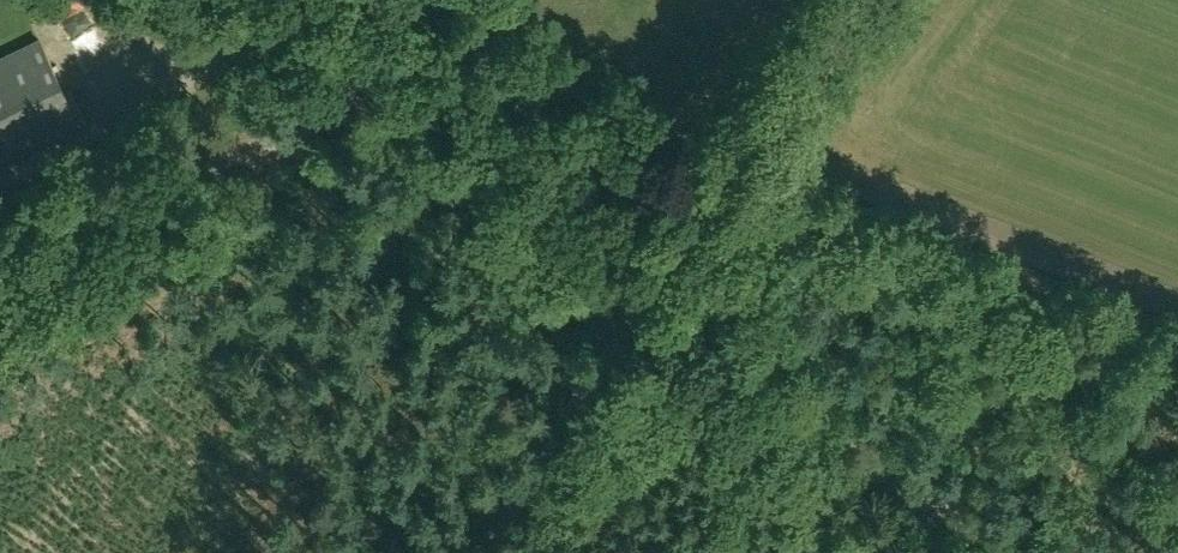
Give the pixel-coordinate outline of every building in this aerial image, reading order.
[(82,126),(39,39),(0,58),(0,168),(82,126)]
